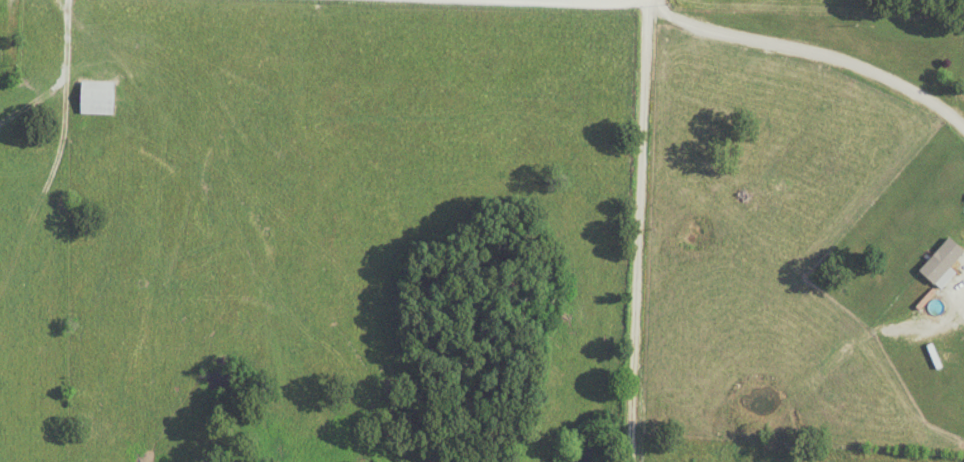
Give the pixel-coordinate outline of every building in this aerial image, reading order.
[(80,113),(113,113),(113,81),(80,81),(80,113)]
